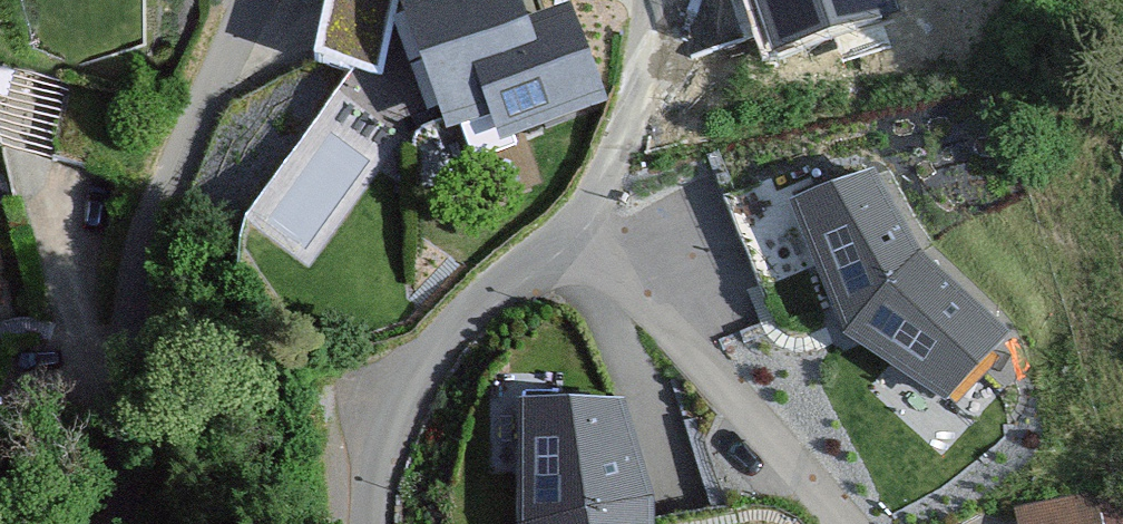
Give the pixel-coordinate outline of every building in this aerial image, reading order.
[(306,66),(387,85),(397,47),(432,142),(480,122),(492,149),(608,105),(566,0),(555,0),(524,11),(520,0),(318,0),(306,66)] [(766,48),(894,8),(891,0),(750,0),(766,48)] [(803,215),(842,310),(943,386),(998,328),(871,181),(803,215)] [(542,412),(553,523),(678,523),(665,400),(542,412)] [(1019,510),(1022,523),(1105,523),(1100,494),(1019,510)]
